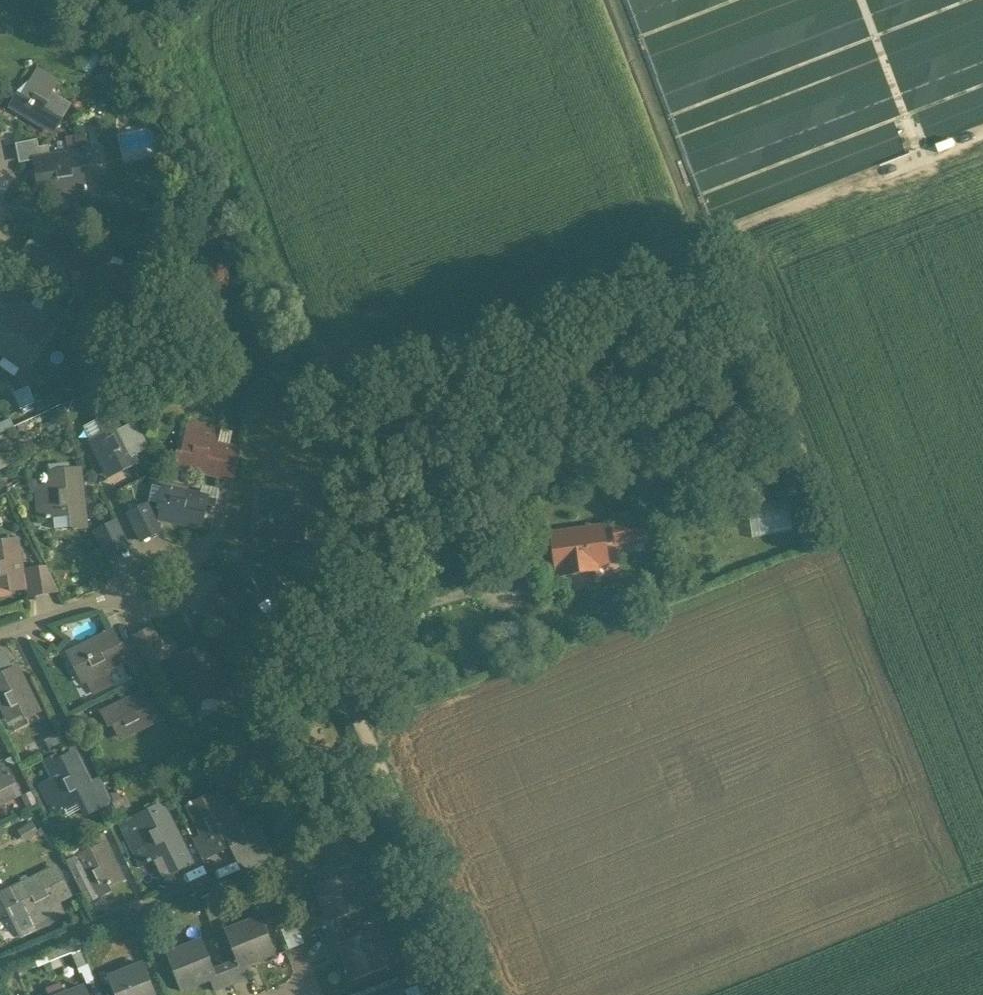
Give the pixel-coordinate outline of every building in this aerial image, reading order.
[(55,81),(38,71),(31,84),(26,81),(12,107),(45,127),(53,114),(61,119),(69,106),(48,94),(55,81)] [(84,152),(45,158),(47,173),(38,174),(40,189),(64,186),(66,200),(86,197),(84,182),(79,182),(77,169),(86,167),(84,152)] [(55,234),(47,246),(35,238),(26,250),(34,255),(26,267),(58,290),(66,278),(59,272),(67,261),(70,264),(79,251),(55,234)] [(0,282),(0,314),(2,316),(10,304),(15,308),(22,298),(0,282)] [(10,304),(2,316),(0,318),(0,352),(7,357),(11,352),(25,362),(48,331),(15,308),(10,304)] [(147,397),(138,400),(144,419),(154,415),(147,397)] [(138,408),(130,410),(133,420),(141,417),(138,408)] [(125,441),(112,415),(98,422),(105,434),(92,441),(108,474),(121,467),(122,470),(136,463),(127,446),(130,444),(127,440),(125,441)] [(219,430),(190,424),(187,439),(191,440),(188,453),(179,451),(176,466),(214,474),(217,460),(227,462),(230,447),(215,444),(219,430)] [(245,436),(219,430),(215,444),(230,447),(227,462),(217,460),(214,474),(235,479),(245,436)] [(71,480),(70,470),(50,472),(52,486),(38,488),(41,517),(56,516),(56,511),(69,510),(70,519),(85,518),(81,479),(71,480)] [(207,497),(168,489),(162,518),(191,525),(194,510),(203,512),(207,497)] [(293,494),(263,491),(262,506),(267,506),(265,520),(256,519),(254,534),(298,538),(299,524),(304,524),(306,510),(291,508),(293,494)] [(754,517),(754,532),(790,532),(791,503),(766,503),(766,517),(754,517)] [(147,504),(127,514),(140,540),(161,529),(147,504)] [(56,511),(56,516),(57,528),(71,527),(70,519),(69,510),(56,511)] [(85,518),(70,519),(71,527),(74,529),(86,528),(85,518)] [(118,519),(96,530),(109,555),(130,544),(118,519)] [(644,521),(615,526),(618,543),(647,537),(644,521)] [(603,528),(552,535),(555,563),(556,563),(557,569),(562,568),(562,575),(584,572),(597,570),(596,564),(607,562),(606,556),(603,528)] [(0,542),(0,582),(7,581),(9,591),(24,588),(21,571),(18,549),(3,551),(2,542),(0,542)] [(259,579),(248,558),(235,566),(239,574),(227,581),(246,615),(259,608),(254,599),(266,593),(269,597),(282,589),(272,572),(259,579)] [(45,567),(28,569),(31,587),(32,595),(57,591),(45,567)] [(31,587),(28,569),(21,571),(24,588),(31,587)] [(208,599),(221,611),(231,601),(217,589),(208,599)] [(153,626),(133,636),(144,657),(164,647),(153,626)] [(207,633),(194,639),(192,635),(178,642),(185,655),(172,661),(193,705),(219,692),(224,701),(237,694),(207,633)] [(111,650),(105,636),(69,654),(76,668),(85,663),(91,676),(87,678),(93,692),(111,683),(105,670),(126,659),(120,645),(111,650)] [(164,647),(144,657),(150,668),(169,658),(164,647)] [(4,674),(15,668),(2,650),(0,652),(0,669),(4,674)] [(15,668),(4,674),(8,683),(21,676),(17,667),(15,668)] [(8,683),(4,674),(0,676),(0,701),(7,716),(21,709),(25,718),(38,711),(21,676),(8,683)] [(138,696),(103,713),(110,727),(118,723),(125,736),(160,718),(154,705),(145,709),(138,696)] [(90,783),(80,762),(66,768),(62,760),(49,766),(59,788),(46,794),(55,812),(69,806),(67,801),(79,795),(88,813),(102,807),(90,783)] [(0,775),(0,803),(15,796),(11,788),(15,786),(8,771),(0,775)] [(101,778),(90,783),(102,807),(112,802),(101,778)] [(162,805),(122,825),(142,864),(156,858),(153,853),(166,847),(177,870),(191,863),(162,805)] [(222,806),(196,819),(213,854),(227,847),(222,839),(235,832),(222,806)] [(292,836),(286,821),(274,826),(281,841),(292,836)] [(33,826),(17,834),(22,845),(38,837),(33,826)] [(105,844),(67,863),(87,903),(98,897),(96,893),(122,880),(105,844)] [(237,862),(218,869),(222,880),(241,873),(237,862)] [(352,872),(316,887),(327,916),(330,923),(337,920),(366,909),(352,872)] [(48,873),(13,890),(19,904),(28,899),(34,912),(30,914),(37,927),(63,914),(57,902),(70,895),(63,881),(54,886),(48,873)] [(28,899),(19,904),(32,930),(37,927),(30,914),(34,912),(28,899)] [(327,916),(316,920),(323,938),(341,931),(337,920),(330,923),(327,916)] [(261,918),(225,932),(236,961),(239,968),(246,966),(275,954),(261,918)] [(341,931),(323,938),(330,957),(341,952),(339,945),(346,942),(341,931)] [(346,942),(339,945),(341,952),(353,981),(389,967),(375,931),(346,942)] [(203,941),(166,955),(181,991),(210,980),(217,977),(214,970),(203,941)] [(239,968),(236,961),(225,966),(233,984),(251,977),(246,966),(239,968)] [(108,978),(114,994),(156,994),(144,964),(108,978)] [(225,966),(214,970),(217,977),(210,980),(214,991),(233,984),(225,966)] [(419,982),(387,994),(424,994),(419,982)] [(65,994),(89,994),(85,987),(65,994)]
